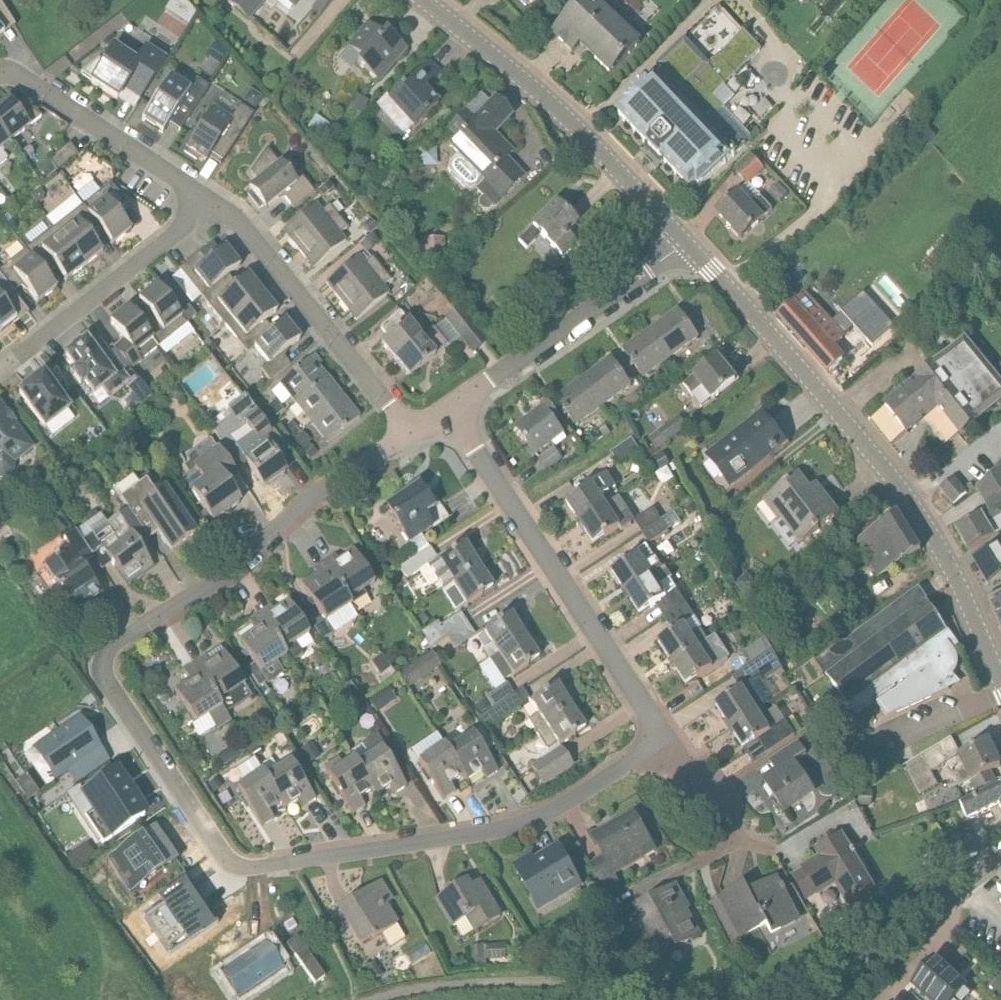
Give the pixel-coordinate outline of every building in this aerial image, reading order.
[(167,10),(190,25),(200,9),(185,0),(173,0),(167,10)] [(227,2),(248,19),(264,0),(229,0),(227,2)] [(328,7),(334,0),(319,0),(310,11),(319,18),(328,7)] [(600,5),(605,0),(586,0),(553,34),(573,53),(581,44),(612,73),(641,42),(600,5)] [(15,26),(0,2),(0,38),(15,26)] [(357,64),(379,82),(407,49),(386,31),(382,35),(368,24),(348,47),(361,59),(357,64)] [(132,44),(139,32),(127,25),(120,36),(132,44)] [(712,96),(759,51),(743,34),(710,65),(686,39),(660,65),(665,70),(650,85),(648,82),(622,107),(653,139),(650,142),(649,147),(661,159),(666,159),(669,156),(700,188),(745,145),(716,115),(723,108),(712,96)] [(118,99),(124,90),(140,100),(166,60),(147,47),(137,62),(114,47),(104,63),(99,59),(81,73),(82,74),(93,80),(91,82),(118,99)] [(402,115),(414,128),(438,104),(423,89),(439,73),(429,62),(390,101),(386,97),(376,107),(392,124),(402,115)] [(180,131),(209,87),(197,79),(190,89),(170,76),(142,120),(163,133),(169,123),(180,131)] [(244,102),(255,109),(263,97),(251,90),(244,102)] [(351,108),(363,112),(368,101),(356,96),(351,108)] [(487,140),(493,134),(494,135),(513,117),(494,97),(487,104),(481,98),(447,130),(454,136),(448,142),(459,153),(449,163),(449,172),(469,194),(472,191),(480,199),(478,200),(478,206),(483,210),(488,210),(522,178),(504,160),(506,158),(487,140)] [(10,142),(42,117),(22,104),(16,109),(9,100),(1,106),(0,104),(0,129),(10,142)] [(213,108),(184,152),(197,160),(199,157),(206,162),(212,154),(222,161),(220,165),(221,166),(254,114),(240,106),(231,119),(213,108)] [(10,142),(0,129),(0,150),(10,142)] [(79,155),(70,145),(56,155),(55,154),(49,159),(58,171),(79,155)] [(268,208),(267,207),(282,195),(294,209),(315,192),(302,177),(296,182),(281,163),(280,164),(269,150),(269,149),(268,148),(251,172),(258,181),(251,188),(250,188),(249,189),(251,192),(248,194),(260,209),(263,206),(266,209),(268,208)] [(748,183),(764,168),(752,155),(736,170),(748,183)] [(129,228),(117,212),(127,204),(111,184),(83,205),(89,212),(88,213),(99,227),(103,232),(111,243),(112,245),(131,230),(130,228),(129,228)] [(788,194),(778,184),(770,191),(780,201),(788,194)] [(42,202),(43,193),(40,188),(30,196),(37,205),(42,202)] [(759,195),(750,204),(739,192),(717,212),(732,228),(731,229),(739,238),(740,237),(742,239),(772,210),(759,195)] [(374,201),(365,193),(361,197),(370,205),(374,201)] [(50,216),(56,224),(83,205),(77,197),(50,216)] [(298,249),(338,215),(329,205),(322,211),(316,204),(283,231),(298,249)] [(553,247),(562,256),(575,243),(566,234),(576,224),(556,204),(528,230),(537,239),(541,235),(553,247)] [(103,232),(99,227),(88,213),(89,212),(83,205),(54,228),(85,266),(103,252),(101,250),(93,240),(103,232)] [(338,215),(298,249),(314,268),(346,241),(340,234),(348,228),(338,215)] [(363,226),(370,233),(377,227),(370,220),(363,226)] [(66,281),(85,266),(54,228),(26,250),(42,270),(52,262),(65,279),(64,279),(66,281)] [(519,240),(527,249),(537,239),(528,230),(519,240)] [(365,253),(366,254),(380,243),(373,234),(359,245),(365,253)] [(453,252),(452,236),(439,237),(440,243),(415,245),(416,262),(442,260),(453,252)] [(225,248),(220,252),(212,243),(200,253),(199,253),(179,269),(180,271),(172,278),(193,302),(201,296),(208,291),(209,292),(223,280),(238,268),(240,267),(225,248)] [(944,285),(965,258),(952,245),(931,272),(944,285)] [(42,270),(26,250),(0,270),(0,275),(14,293),(24,285),(36,301),(38,303),(57,288),(55,286),(42,270)] [(341,302),(380,267),(372,258),(364,264),(359,257),(326,283),(341,302)] [(380,267),(341,302),(357,320),(389,294),(383,287),(391,280),(380,267)] [(0,275),(0,332),(17,320),(7,307),(18,298),(14,293),(0,275)] [(225,325),(263,294),(248,276),(246,277),(246,278),(231,290),(223,280),(209,292),(208,291),(201,296),(225,325)] [(401,290),(405,295),(414,288),(407,278),(401,283),(401,290)] [(142,325),(159,347),(188,324),(187,324),(157,286),(139,300),(140,302),(152,318),(142,325)] [(254,347),(268,336),(260,326),(275,313),(277,312),(263,294),(225,325),(248,353),(255,347),(254,347)] [(829,374),(844,361),(833,348),(843,339),(804,296),(780,318),(829,374)] [(159,347),(142,325),(130,310),(131,310),(129,308),(110,323),(111,325),(112,324),(124,340),(114,348),(130,369),(159,347)] [(187,308),(179,314),(187,324),(195,318),(187,308)] [(473,352),(485,341),(459,309),(447,320),(473,352)] [(651,329),(671,357),(698,338),(678,310),(651,329)] [(432,329),(421,338),(400,311),(380,328),(388,337),(381,343),(395,360),(432,330),(432,329)] [(254,347),(255,347),(268,364),(261,370),(270,380),(290,364),(282,354),(298,341),(298,342),(300,340),(285,321),(283,323),(268,336),(254,347)] [(644,377),(671,357),(651,329),(624,349),(644,377)] [(409,377),(436,355),(446,347),(432,330),(395,360),(409,377)] [(96,355),(86,341),(81,344),(79,341),(67,350),(70,353),(66,357),(76,371),(73,373),(82,385),(85,382),(94,394),(104,387),(109,394),(127,380),(104,349),(96,355)] [(978,358),(966,343),(887,407),(907,432),(939,406),(961,434),(1000,401),(1000,386),(978,358)] [(459,354),(447,363),(454,372),(466,363),(459,354)] [(296,404),(327,378),(318,366),(321,364),(314,356),(280,384),(296,404)] [(604,405),(631,386),(611,358),(584,378),(604,405)] [(701,407),(740,378),(728,363),(724,366),(718,358),(695,376),(684,384),(701,407)] [(70,408),(44,374),(19,394),(46,427),(70,408)] [(646,384),(640,376),(636,379),(642,387),(646,384)] [(312,424),(343,398),(327,378),(296,404),(312,424)] [(577,425),(604,405),(584,378),(557,397),(577,425)] [(183,395),(177,385),(168,392),(172,398),(178,399),(183,395)] [(623,402),(628,411),(640,403),(635,394),(623,402)] [(227,410),(239,426),(245,422),(257,414),(257,413),(245,397),(227,410)] [(343,398),(312,424),(328,443),(360,418),(343,398)] [(283,409),(276,399),(268,405),(276,415),(283,409)] [(552,419),(558,414),(550,403),(516,426),(536,454),(564,435),(552,419)] [(4,478),(12,472),(13,462),(31,448),(0,408),(0,477),(4,478)] [(272,435),(257,414),(245,422),(260,443),(272,435)] [(649,439),(656,449),(687,427),(679,417),(649,439)] [(300,432),(292,422),(284,428),(293,438),(300,432)] [(751,468),(768,455),(784,443),(768,422),(755,432),(749,425),(737,434),(748,448),(740,454),(751,468)] [(317,453),(309,443),(311,441),(303,433),(294,441),(302,449),(310,459),(317,453)] [(730,484),(751,468),(740,454),(748,448),(737,434),(709,456),(730,484)] [(640,450),(632,438),(610,452),(619,465),(640,450)] [(267,445),(246,460),(264,486),(285,472),(267,445)] [(549,467),(564,458),(558,448),(543,457),(549,467)] [(240,503),(226,484),(237,476),(218,450),(195,467),(205,482),(192,491),(213,522),(240,503)] [(670,465),(663,452),(655,457),(661,470),(670,465)] [(977,488),(990,510),(956,530),(969,551),(1000,532),(1000,468),(977,488)] [(196,533),(165,489),(157,495),(146,480),(140,485),(133,474),(113,489),(128,510),(149,540),(159,533),(171,551),(196,533)] [(606,506),(601,498),(617,488),(608,474),(577,494),(578,495),(566,502),(576,516),(577,516),(581,523),(606,506)] [(820,529),(819,528),(838,513),(824,495),(817,500),(799,476),(789,483),(789,482),(771,496),(785,515),(782,517),(801,543),(820,529)] [(967,494),(954,478),(941,489),(954,504),(967,494)] [(387,507),(410,542),(432,527),(425,516),(434,510),(418,486),(387,507)] [(632,524),(623,510),(626,508),(619,498),(606,506),(581,523),(586,529),(585,530),(594,544),(605,537),(605,538),(620,529),(621,531),(632,524)] [(697,511),(693,504),(686,508),(690,515),(697,511)] [(661,521),(661,520),(653,508),(634,520),(642,533),(661,521)] [(139,547),(149,540),(128,510),(106,525),(116,538),(101,548),(125,583),(152,564),(139,547)] [(681,521),(674,511),(661,520),(661,521),(668,530),(681,521)] [(878,578),(891,570),(921,551),(897,513),(855,540),(878,578)] [(668,532),(668,530),(661,521),(642,533),(649,544),(668,532)] [(104,597),(82,566),(93,558),(75,532),(63,541),(69,550),(44,567),(78,616),(104,597)] [(410,542),(418,555),(429,548),(420,535),(410,542)] [(453,584),(478,567),(473,560),(474,560),(465,546),(454,553),(453,552),(451,553),(447,552),(437,559),(430,547),(429,548),(418,555),(400,567),(407,578),(427,565),(443,590),(453,584)] [(627,593),(662,570),(646,546),(636,553),(637,555),(623,564),(624,565),(612,573),(622,587),(623,586),(627,593)] [(1000,546),(975,561),(989,586),(1000,578),(1000,546)] [(363,590),(375,583),(354,551),(339,560),(336,556),(325,563),(352,605),(366,596),(363,590)] [(326,621),(352,605),(325,563),(314,570),(317,574),(302,584),(326,621)] [(482,596),(482,595),(492,588),(483,574),(482,574),(478,567),(453,584),(467,606),(482,596)] [(665,619),(687,605),(677,590),(666,597),(659,587),(672,578),(665,568),(662,570),(627,593),(632,600),(631,600),(640,614),(651,607),(652,608),(656,606),(665,619)] [(755,586),(746,574),(735,583),(744,595),(755,586)] [(950,644),(953,642),(917,590),(845,641),(844,639),(817,659),(856,716),(876,702),(953,648),(950,644)] [(295,643),(310,634),(289,602),(274,611),(271,607),(260,614),(291,663),(303,656),(295,643)] [(992,608),(999,625),(1000,624),(1000,604),(992,608)] [(700,629),(691,635),(685,626),(696,619),(687,605),(665,619),(673,632),(669,635),(670,636),(659,643),(668,657),(669,657),(674,663),(708,641),(700,629)] [(820,618),(815,610),(806,616),(812,624),(820,618)] [(447,637),(468,624),(460,612),(440,626),(437,621),(437,622),(447,637)] [(290,664),(291,663),(260,614),(249,621),(255,631),(240,640),(254,663),(247,668),(259,687),(267,682),(268,684),(284,674),(277,662),(285,657),(290,664)] [(490,660),(524,638),(519,631),(520,630),(511,616),(500,623),(500,622),(484,632),(492,644),(483,650),(490,660)] [(447,638),(447,637),(437,622),(420,633),(425,640),(428,646),(430,649),(447,638)] [(454,648),(475,635),(468,624),(447,637),(447,638),(454,648)] [(698,679),(730,659),(716,636),(674,663),(678,670),(677,671),(686,685),(697,678),(698,679)] [(528,666),(528,665),(539,658),(530,644),(529,645),(524,638),(490,660),(504,681),(513,675),(513,676),(528,666)] [(751,664),(771,650),(763,639),(743,652),(751,664)] [(428,646),(425,640),(419,644),(423,649),(428,646)] [(958,656),(956,653),(953,648),(876,702),(888,718),(950,689),(949,688),(947,689),(944,684),(953,675),(954,675),(955,674),(956,672),(958,669),(958,666),(959,662),(958,659),(958,656)] [(751,684),(760,677),(763,681),(783,669),(771,650),(751,664),(741,670),(751,684)] [(252,697),(244,685),(224,652),(209,662),(206,658),(195,664),(231,721),(226,713),(252,697)] [(410,687),(440,667),(430,653),(400,673),(410,687)] [(373,665),(381,676),(391,668),(384,658),(373,665)] [(217,730),(231,721),(195,664),(184,671),(190,681),(175,691),(195,724),(208,716),(217,730)] [(274,695),(268,684),(267,682),(259,687),(267,698),(269,697),(274,695)] [(479,717),(520,691),(519,689),(513,693),(506,683),(485,696),(486,697),(491,706),(492,707),(478,716),(479,717)] [(731,727),(764,705),(750,683),(726,698),(727,700),(716,707),(725,721),(726,720),(731,727)] [(535,731),(570,708),(566,701),(567,700),(558,687),(547,694),(546,693),(531,703),(538,714),(528,721),(535,731)] [(357,699),(350,688),(339,695),(345,706),(357,699)] [(325,699),(318,689),(312,694),(318,704),(325,699)] [(479,717),(485,728),(527,701),(520,691),(479,717)] [(386,706),(378,695),(369,701),(377,713),(386,706)] [(96,702),(91,696),(85,701),(89,707),(96,702)] [(491,706),(486,697),(475,705),(480,713),(491,706)] [(786,722),(778,727),(764,705),(731,727),(736,734),(735,735),(744,749),(755,741),(755,742),(759,740),(768,753),(795,736),(786,722)] [(547,750),(557,744),(559,746),(574,736),(585,728),(576,714),(575,715),(570,708),(535,731),(547,750)] [(70,770),(78,782),(109,761),(79,716),(38,743),(59,777),(70,770)] [(444,745),(467,781),(481,772),(486,779),(498,771),(473,734),(448,750),(445,745),(444,745)] [(406,787),(383,749),(385,748),(377,735),(362,745),(369,757),(358,764),(355,759),(354,760),(376,795),(390,787),(395,794),(406,787)] [(972,780),(977,790),(994,782),(989,772),(1000,766),(988,740),(959,755),(951,739),(904,766),(919,793),(937,784),(931,772),(946,764),(959,788),(972,780)] [(248,748),(244,742),(238,746),(242,752),(248,748)] [(320,756),(312,742),(300,749),(309,763),(320,756)] [(794,762),(807,754),(799,742),(777,756),(784,768),(764,780),(784,811),(813,792),(794,762)] [(467,781),(444,745),(419,762),(443,800),(455,792),(450,784),(463,776),(467,781)] [(225,752),(230,761),(240,755),(235,747),(225,752)] [(263,754),(259,748),(252,753),(256,759),(263,754)] [(540,778),(568,760),(562,750),(533,768),(540,778)] [(376,795),(354,760),(343,767),(338,759),(324,768),(353,814),(365,806),(360,798),(373,790),(376,795)] [(540,778),(544,785),(573,767),(568,760),(540,778)] [(263,773),(285,808),(299,800),(304,807),(315,800),(291,761),(267,777),(264,772),(263,773)] [(135,801),(113,768),(82,789),(93,805),(83,812),(100,839),(131,818),(124,808),(135,801)] [(238,789),(250,808),(262,827),(274,819),(269,811),(282,803),(263,773),(244,784),(238,789)] [(222,787),(216,777),(208,782),(214,792),(222,787)] [(984,792),(960,803),(967,819),(998,805),(1000,810),(1000,785),(984,792)] [(831,791),(837,802),(846,797),(840,786),(831,791)] [(857,805),(871,807),(872,791),(859,790),(857,805)] [(624,890),(615,874),(656,851),(635,814),(593,837),(605,858),(591,866),(609,898),(624,890)] [(119,852),(138,882),(173,859),(153,829),(119,852)] [(849,903),(872,889),(842,837),(818,851),(822,858),(804,868),(819,894),(837,883),(849,903)] [(560,897),(581,885),(561,849),(536,863),(533,858),(515,867),(535,903),(557,891),(560,897)] [(771,932),(798,918),(784,892),(786,891),(784,886),(781,887),(778,881),(751,895),(746,887),(721,901),(739,936),(766,922),(771,932)] [(477,930),(501,916),(480,883),(472,887),(469,882),(458,888),(456,886),(448,891),(449,894),(438,901),(453,926),(468,916),(477,930)] [(384,905),(391,901),(380,883),(339,909),(361,944),(372,937),(374,940),(382,935),(389,947),(404,938),(396,925),(397,925),(384,905)] [(216,924),(191,886),(142,918),(167,956),(216,924)] [(679,950),(678,947),(700,935),(682,904),(685,902),(676,886),(650,901),(652,904),(639,912),(622,922),(642,958),(659,948),(665,958),(679,950)] [(612,905),(605,892),(597,896),(603,909),(612,905)] [(104,902),(100,905),(107,915),(111,912),(104,902)] [(823,938),(834,942),(837,933),(826,929),(823,938)] [(313,987),(327,979),(303,936),(289,944),(313,987)] [(471,946),(472,960),(474,960),(475,960),(484,959),(484,960),(487,960),(488,960),(507,959),(506,944),(484,945),(471,946)] [(192,978),(202,993),(235,970),(224,955),(192,978)] [(230,988),(239,999),(268,999),(293,982),(275,956),(230,988)] [(384,976),(375,962),(373,963),(365,968),(366,969),(361,972),(368,981),(372,978),(375,982),(384,976)] [(929,999),(955,999),(954,999),(964,988),(935,963),(914,987),(929,999)] [(985,988),(999,999),(1000,999),(1000,970),(985,988)] [(722,999),(726,996),(718,988),(714,993),(722,999)]
